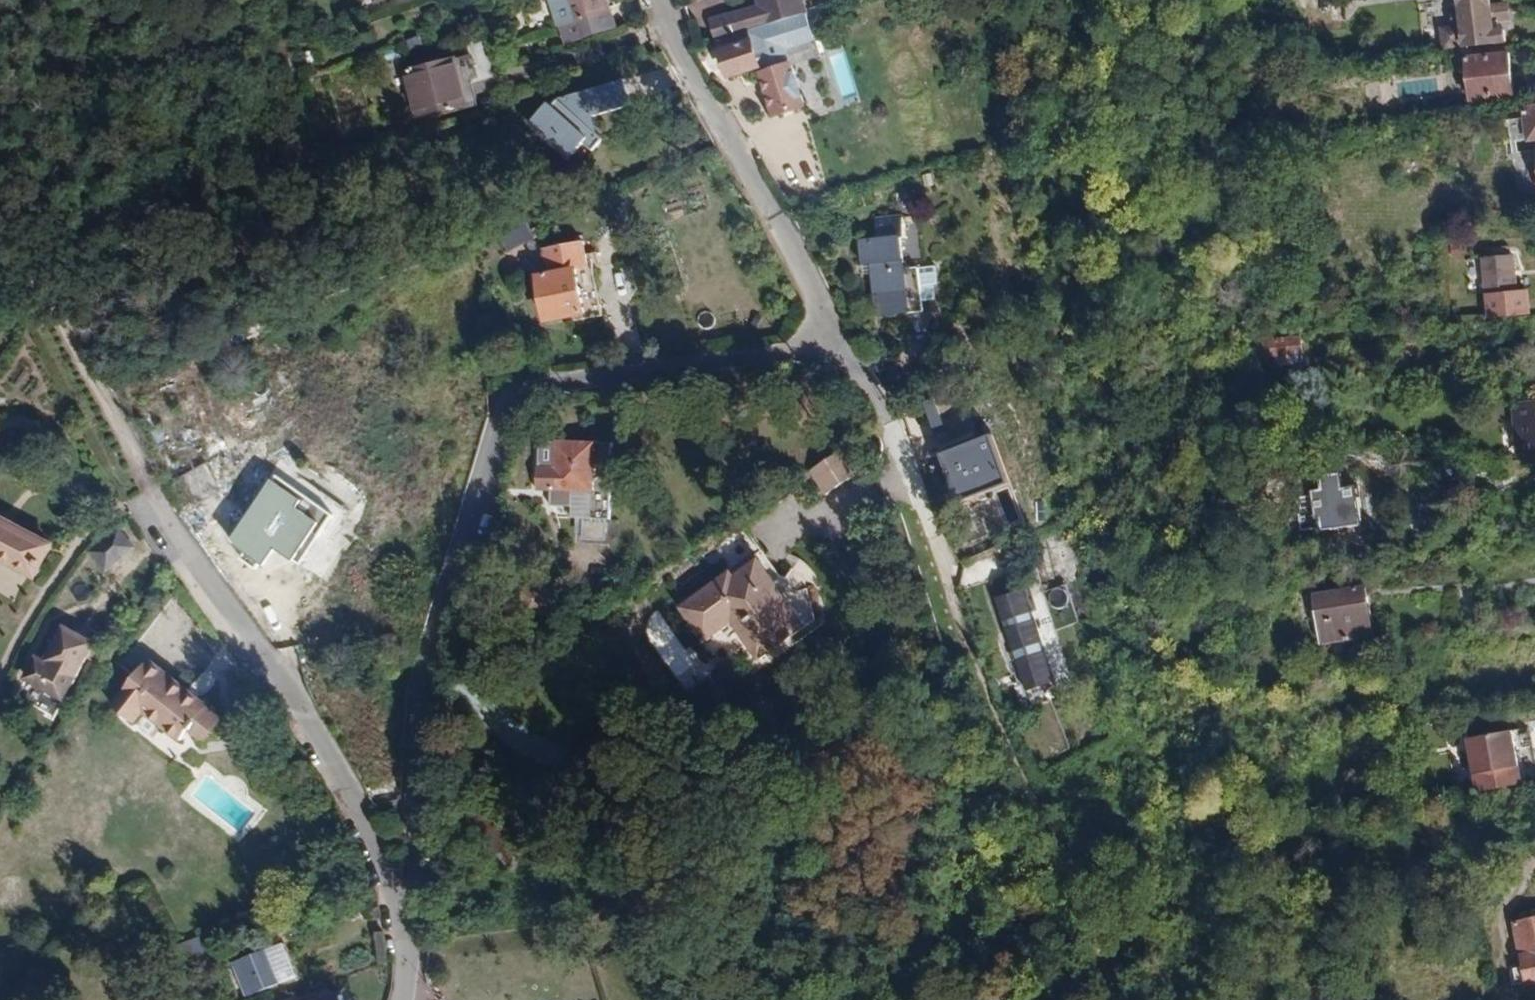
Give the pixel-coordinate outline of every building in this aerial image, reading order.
[(606,0),(547,0),(561,44),(616,26),(606,0)] [(717,11),(715,0),(710,0),(687,6),(690,18),(717,11)] [(755,4),(706,18),(713,41),(745,31),(762,27),(803,14),(799,0),(753,0),(755,4)] [(1456,21),(1438,23),(1442,51),(1506,43),(1504,25),(1494,26),(1492,0),(1454,0),(1456,21)] [(762,27),(745,31),(754,58),(814,41),(803,14),(762,27)] [(745,31),(713,41),(725,78),(757,68),(754,58),(745,31)] [(1435,64),(1461,61),(1465,98),(1507,94),(1502,52),(1461,56),(1460,52),(1433,56),(1435,64)] [(450,56),(400,71),(413,118),(464,104),(450,56)] [(789,61),(754,72),(770,119),(805,107),(789,61)] [(589,117),(628,106),(622,81),(555,99),(550,106),(545,103),(529,120),(570,154),(580,144),(592,151),(601,139),(592,133),(589,117)] [(1505,105),(1509,141),(1534,138),(1534,102),(1505,105)] [(875,218),(876,233),(899,232),(898,217),(875,218)] [(898,237),(858,239),(859,261),(869,260),(870,273),(900,270),(898,237)] [(584,241),(539,250),(543,273),(531,275),(540,323),(572,317),(572,321),(598,316),(588,265),(584,241)] [(1509,253),(1481,254),(1484,292),(1511,290),(1509,253)] [(900,270),(870,273),(873,318),(923,312),(918,269),(900,270)] [(1511,290),(1484,292),(1485,316),(1530,313),(1528,289),(1511,290)] [(1293,354),(1248,360),(1251,378),(1295,372),(1293,354)] [(1534,423),(1534,399),(1509,402),(1511,426),(1534,423)] [(1511,426),(1513,450),(1534,448),(1534,423),(1511,426)] [(992,433),(935,454),(954,504),(1011,485),(992,433)] [(599,444),(528,437),(524,485),(535,486),(536,502),(557,504),(556,516),(593,520),(599,444)] [(841,451),(808,473),(824,496),(856,475),(841,451)] [(215,463),(188,476),(201,504),(229,490),(215,463)] [(332,514),(273,474),(228,542),(261,564),(273,547),(298,564),(320,532),(332,514)] [(1351,494),(1345,494),(1343,480),(1324,482),(1325,497),(1321,498),(1326,534),(1356,530),(1351,494)] [(0,513),(0,564),(33,582),(54,542),(0,513)] [(704,641),(730,623),(754,657),(802,623),(752,554),(757,550),(740,524),(710,543),(728,570),(677,603),(704,641)] [(116,525),(87,550),(106,573),(136,548),(116,525)] [(20,582),(4,576),(0,586),(0,593),(15,598),(20,582)] [(1066,584),(1041,591),(1056,631),(1077,622),(1066,584)] [(1363,586),(1347,588),(1354,639),(1370,637),(1363,586)] [(1023,587),(991,598),(1022,692),(1054,681),(1023,587)] [(1354,639),(1347,588),(1314,592),(1321,643),(1354,639)] [(95,642),(53,619),(11,692),(53,715),(95,642)] [(205,704),(145,658),(107,706),(131,724),(140,713),(176,741),(184,730),(204,705),(205,704)] [(221,719),(204,705),(184,730),(202,744),(221,719)] [(1520,784),(1513,731),(1469,737),(1476,791),(1520,784)] [(1504,914),(1514,974),(1534,970),(1534,908),(1504,914)] [(283,943),(265,950),(277,984),(295,978),(283,943)] [(265,950),(232,962),(246,995),(277,984),(265,950)]
